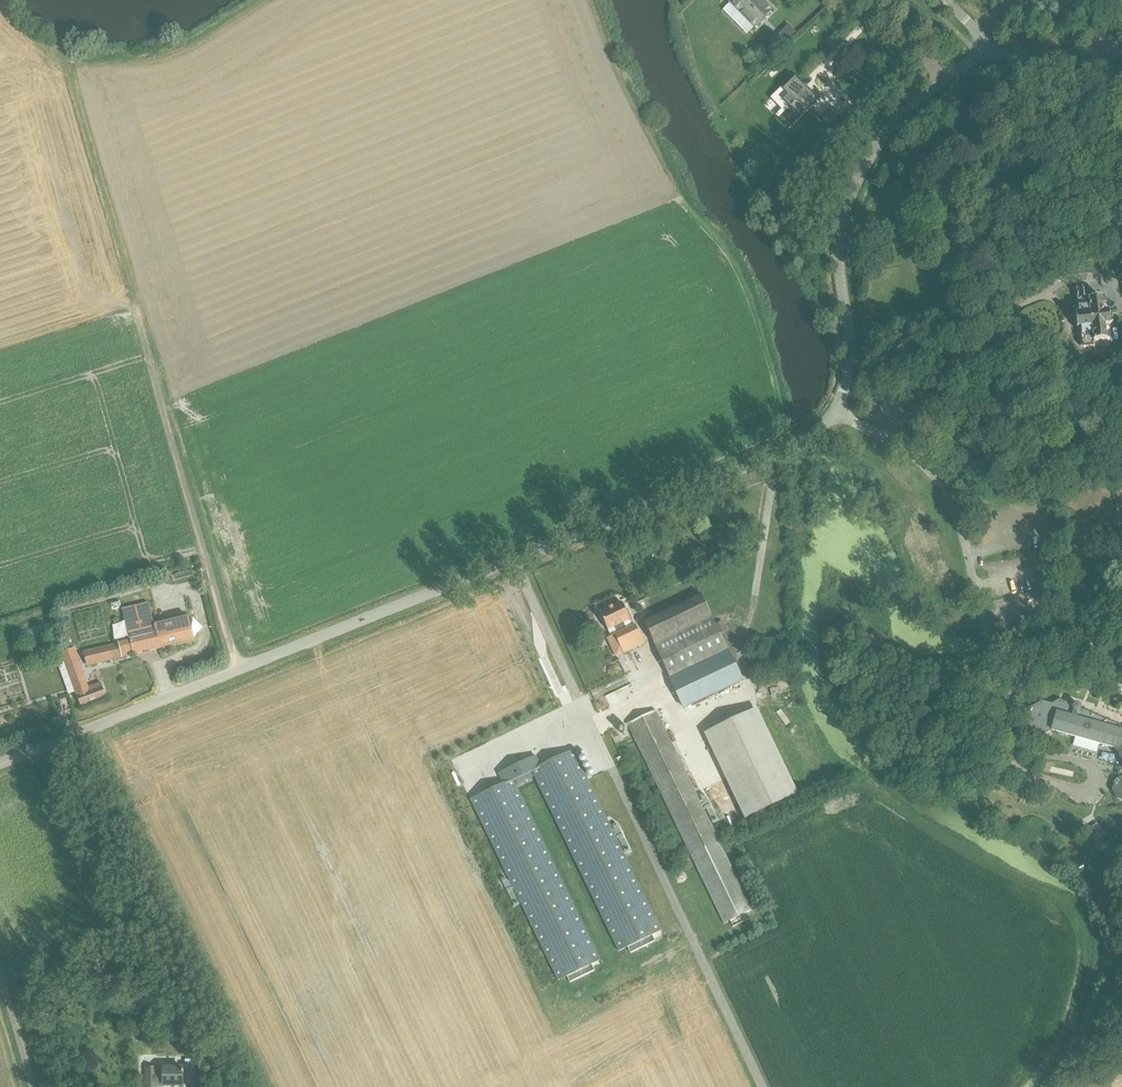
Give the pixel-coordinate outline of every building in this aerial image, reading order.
[(730,2),(754,27),(771,11),(761,0),(732,0),(730,2)] [(788,25),(772,41),(780,48),(796,32),(788,25)] [(774,95),(771,98),(781,108),(784,105),(797,118),(817,99),(794,76),(774,95)] [(838,116),(829,108),(821,117),(830,125),(838,116)] [(907,184),(892,185),(895,215),(910,213),(907,184)] [(1104,260),(1069,260),(1069,262),(1069,276),(1086,274),(1102,276),(1104,262),(1104,260)] [(1109,322),(1113,322),(1112,312),(1108,313),(1108,311),(1103,311),(1101,297),(1092,298),(1091,294),(1088,294),(1087,289),(1085,287),(1076,288),(1077,301),(1078,301),(1079,307),(1077,307),(1078,314),(1074,315),(1076,328),(1080,328),(1081,344),(1080,346),(1084,350),(1086,347),(1094,346),(1093,341),(1106,340),(1104,325),(1110,324),(1109,322)] [(643,621),(671,680),(684,708),(741,681),(700,594),(643,621)] [(129,638),(118,641),(118,643),(122,657),(133,654),(194,640),(189,617),(154,625),(149,603),(123,609),(129,638)] [(644,644),(635,625),(632,626),(629,620),(621,603),(600,613),(608,630),(611,636),(613,635),(623,654),(644,644)] [(118,643),(83,651),(87,666),(122,658),(122,657),(118,643)] [(75,649),(61,654),(80,706),(106,697),(101,682),(88,687),(75,649)] [(1080,709),(1080,707),(1079,705),(1076,704),(1074,704),(1073,706),(1059,700),(1051,704),(1042,701),(1033,706),(1027,709),(1025,718),(1028,724),(1033,732),(1042,735),(1051,731),(1115,749),(1121,761),(1121,727),(1080,709)] [(746,913),(752,910),(655,710),(627,724),(724,923),(729,921),(732,927),(749,919),(746,913)] [(756,711),(707,735),(745,817),(795,793),(756,711)] [(541,767),(531,772),(532,773),(617,951),(659,931),(573,751),(541,767)] [(536,757),(499,775),(503,784),(512,779),(514,782),(515,781),(517,786),(533,778),(531,774),(532,773),(531,772),(541,767),(536,757)] [(1114,780),(1112,787),(1113,787),(1112,790),(1117,799),(1121,800),(1121,776),(1114,780)] [(503,784),(470,799),(556,979),(598,958),(514,782),(512,779),(503,784)] [(518,789),(607,972),(623,964),(617,951),(535,781),(518,789)] [(205,1063),(195,1063),(194,1079),(205,1079),(205,1063)] [(169,1085),(182,1085),(182,1066),(163,1066),(163,1073),(156,1073),(156,1067),(146,1067),(146,1086),(156,1086),(156,1085),(169,1085)]
